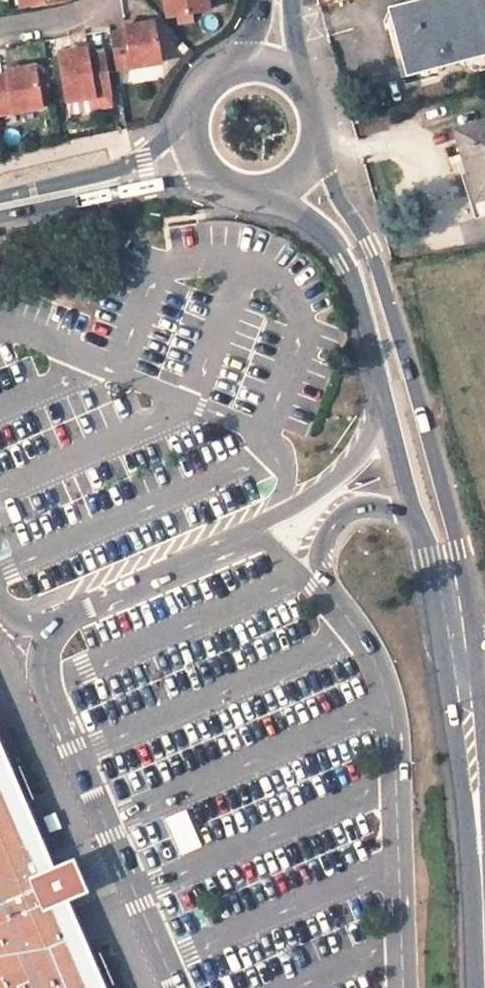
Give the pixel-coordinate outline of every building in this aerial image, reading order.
[(209,0),(166,0),(169,14),(210,8),(209,0)] [(484,0),(428,0),(400,7),(415,67),(474,52),(475,58),(484,56),(484,3),(484,0)] [(409,75),(475,58),(474,52),(415,67),(400,7),(392,9),(409,75)] [(165,59),(159,17),(131,22),(132,27),(114,29),(120,66),(165,59)] [(69,97),(115,90),(107,50),(92,52),(91,44),(61,49),(69,97)] [(45,105),(38,63),(10,68),(11,73),(0,74),(0,110),(0,112),(45,105)] [(129,71),(129,79),(160,76),(160,68),(129,71)] [(455,132),(481,215),(484,214),(484,122),(455,132)] [(0,745),(0,987),(104,987),(0,745)]
